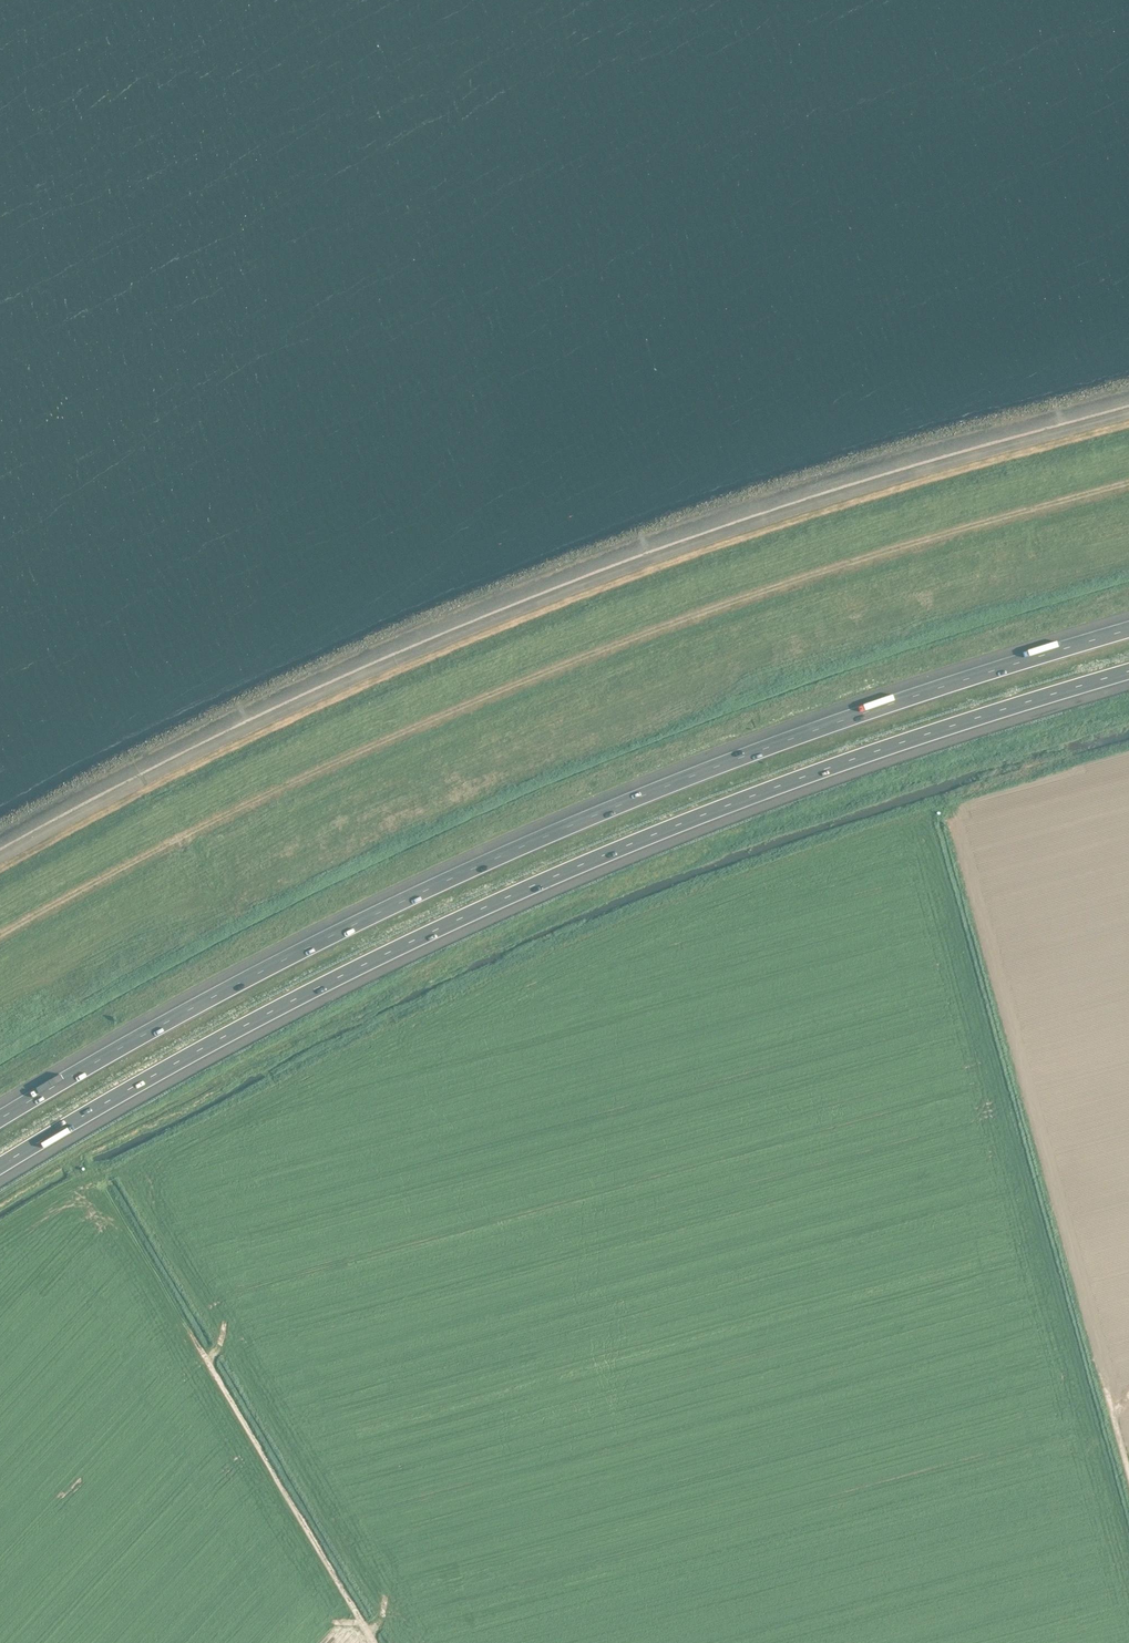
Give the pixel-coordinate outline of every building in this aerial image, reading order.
[(1128,1384),(1124,1380),(1115,1391),(1120,1395),(1128,1384)]
